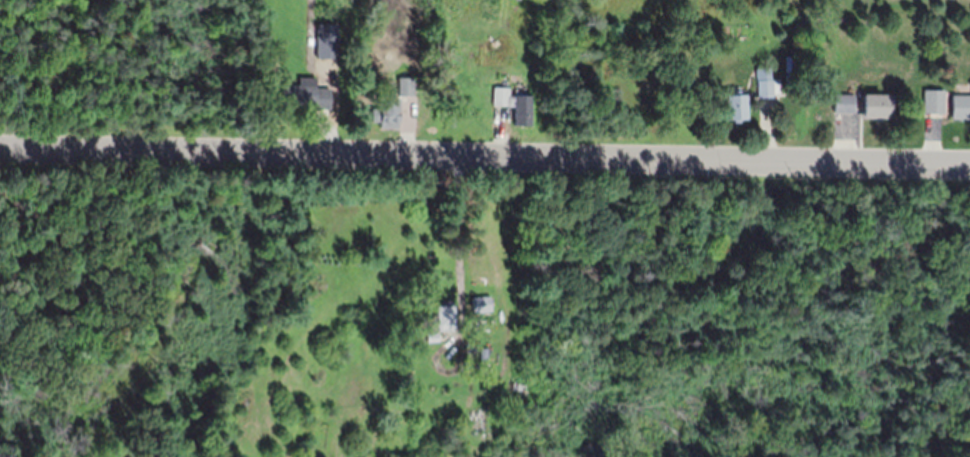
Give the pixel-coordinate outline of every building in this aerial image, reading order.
[(336,34),(315,34),(315,57),(335,57),(336,34)] [(769,66),(754,66),(755,95),(771,94),(769,66)] [(316,108),(298,108),(298,104),(281,104),(281,84),(299,84),(299,75),(316,75),(316,87),(331,87),(331,108),(327,108),(316,108)] [(412,95),(401,95),(398,95),(398,76),(414,76),(414,95),(412,95)] [(530,92),(514,92),(514,86),(491,85),(491,104),(513,105),(512,124),(529,124),(530,92)] [(943,88),(922,88),(922,110),(943,111),(943,88)] [(853,89),(831,89),(830,112),(852,112),(853,89)] [(891,93),(861,91),(859,115),(890,117),(891,93)] [(745,92),(724,93),(725,119),(746,118),(745,92)] [(950,93),(949,116),(969,117),(969,94),(950,93)] [(398,128),(380,127),(381,120),(370,120),(371,106),(380,107),(380,97),(398,98),(398,128)] [(474,311),(473,295),(491,294),(492,310),(474,311)] [(436,330),(435,305),(441,304),(440,300),(452,299),(454,329),(436,330)] [(520,322),(519,309),(532,308),(533,322),(520,322)] [(474,333),(473,322),(482,321),(483,332),(474,333)] [(431,343),(431,341),(427,341),(427,332),(438,332),(438,339),(436,339),(437,343),(431,343)] [(406,342),(406,333),(425,333),(425,342),(406,342)] [(449,448),(447,426),(456,425),(458,448),(449,448)]
